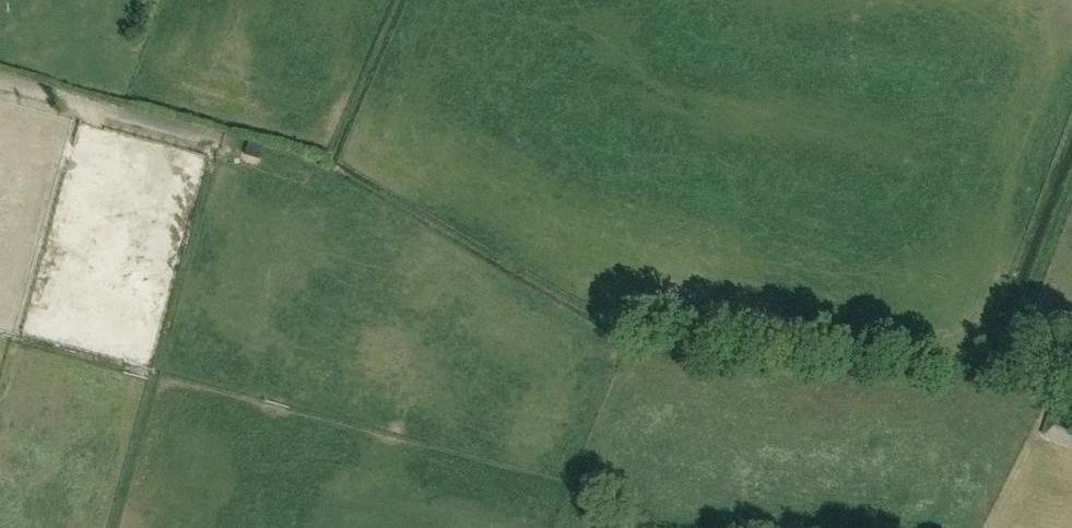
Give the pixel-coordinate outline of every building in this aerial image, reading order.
[(1049,410),(1041,435),(1044,437),(1045,438),(1071,447),(1071,417),(1049,410)]
